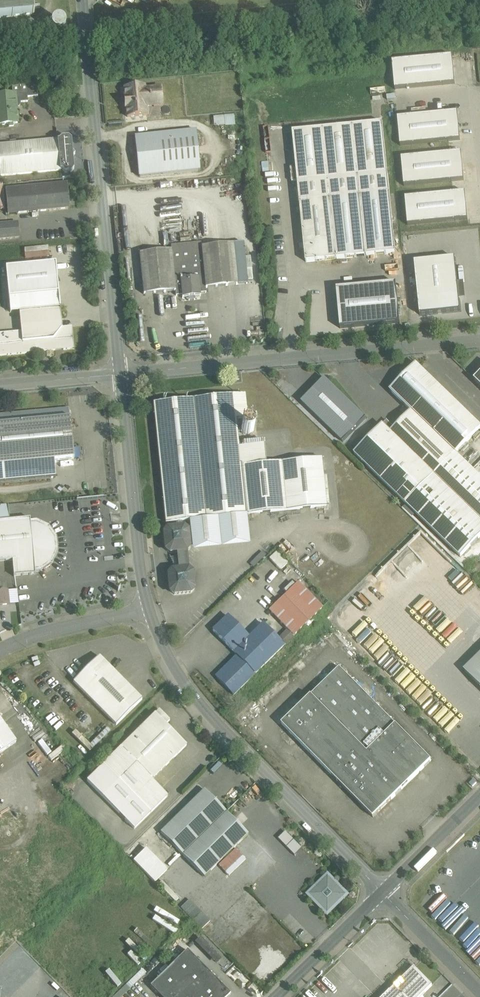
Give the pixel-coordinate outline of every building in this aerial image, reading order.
[(34,15),(33,11),(32,0),(0,0),(0,18),(34,15)] [(65,20),(52,18),(51,29),(64,31),(65,20)] [(453,56),(391,62),(394,90),(456,84),(453,56)] [(26,93),(15,94),(16,107),(18,107),(20,104),(20,102),(28,102),(27,97),(38,96),(37,84),(25,85),(26,93)] [(144,86),(124,88),(125,97),(124,98),(125,108),(126,108),(127,117),(147,115),(146,107),(151,106),(149,88),(145,89),(144,86)] [(161,87),(149,88),(151,106),(162,105),(161,87)] [(0,95),(0,125),(7,124),(9,126),(13,126),(15,123),(18,123),(16,107),(15,94),(14,94),(9,94),(6,92),(4,95),(0,95)] [(458,113),(399,118),(401,146),(460,141),(458,113)] [(233,116),(225,116),(226,125),(234,124),(233,116)] [(223,117),(214,117),(215,122),(215,126),(223,125),(223,117)] [(383,123),(294,132),(306,262),(396,253),(383,123)] [(195,130),(136,136),(140,177),(199,170),(195,130)] [(71,140),(68,137),(67,137),(65,135),(63,138),(62,138),(59,140),(58,140),(61,170),(62,170),(65,173),(71,172),(74,169),(73,157),(75,154),(72,152),(71,140)] [(0,146),(0,172),(0,176),(61,170),(58,140),(0,146)] [(462,153),(402,159),(405,186),(465,180),(462,153)] [(66,184),(51,186),(53,210),(69,208),(66,184)] [(51,186),(6,190),(8,214),(53,210),(51,186)] [(408,223),(468,219),(467,192),(407,196),(408,223)] [(0,224),(0,240),(20,238),(18,222),(0,224)] [(201,243),(171,246),(171,250),(176,291),(176,296),(182,295),(182,298),(200,296),(200,293),(206,293),(206,288),(205,288),(201,247),(201,243)] [(243,243),(201,247),(205,288),(206,288),(247,284),(243,243)] [(25,257),(49,256),(49,246),(25,247),(25,257)] [(171,250),(140,253),(144,294),(176,291),(171,250)] [(454,258),(414,263),(421,315),(461,310),(454,258)] [(398,283),(338,287),(341,326),(400,322),(398,283)] [(19,312),(21,332),(0,334),(0,356),(74,349),(72,327),(62,328),(60,308),(19,312)] [(439,385),(417,363),(390,391),(412,411),(413,412),(439,385)] [(366,419),(324,379),(301,403),(343,443),(366,419)] [(439,385),(413,412),(456,454),(479,429),(479,425),(439,385)] [(245,394),(153,403),(166,523),(176,522),(182,521),(190,520),(245,515),(236,419),(247,418),(245,394)] [(0,415),(0,466),(74,459),(70,418),(69,408),(0,415)] [(413,412),(412,411),(395,428),(391,433),(392,433),(434,475),(456,454),(413,412)] [(250,422),(248,421),(246,422),(245,422),(244,423),(243,424),(242,425),(242,426),(242,427),(242,428),(242,429),(242,431),(244,432),(244,433),(246,434),(248,434),(250,434),(251,433),(252,432),(253,431),(254,430),(254,429),(254,428),(254,426),(253,425),(253,424),(252,423),(251,423),(250,422)] [(387,421),(355,454),(363,462),(392,433),(391,433),(395,428),(387,421)] [(434,475),(392,433),(363,462),(406,504),(434,475)] [(406,504),(461,557),(479,537),(479,477),(456,454),(434,475),(406,504)] [(321,458),(241,466),(246,515),(326,506),(321,458)] [(0,506),(0,521),(10,520),(8,505),(0,506)] [(190,520),(193,551),(248,545),(245,515),(190,520)] [(12,560),(14,576),(35,574),(35,571),(30,521),(30,518),(0,521),(0,561),(12,560)] [(49,526),(36,521),(30,521),(35,571),(41,571),(52,563),(58,551),(56,537),(49,526)] [(182,521),(176,522),(177,528),(167,529),(164,533),(166,549),(170,552),(177,552),(186,551),(189,547),(188,530),(184,527),(182,527),(182,521)] [(179,570),(172,570),(168,575),(170,591),(174,594),(190,593),(194,589),(192,572),(188,569),(186,551),(177,552),(179,570)] [(262,552),(251,564),(254,567),(265,555),(262,552)] [(287,563),(276,552),(269,558),(280,570),(287,563)] [(323,608),(298,582),(269,610),(293,636),(323,608)] [(0,591),(0,605),(8,604),(7,591),(0,591)] [(249,637),(228,616),(213,630),(234,652),(249,637)] [(249,637),(234,652),(238,656),(255,674),(284,645),(278,639),(263,624),(249,637)] [(287,630),(278,639),(284,645),(293,636),(287,630)] [(465,670),(479,686),(479,655),(465,670)] [(142,700),(99,656),(73,682),(116,725),(142,700)] [(238,656),(216,678),(233,695),(255,674),(238,656)] [(431,760),(340,667),(282,724),(331,775),(350,757),(392,799),(431,760)] [(159,709),(87,781),(134,828),(167,795),(151,779),(186,745),(165,724),(170,720),(159,709)] [(16,742),(0,718),(0,753),(16,742)] [(392,799),(350,757),(331,775),(373,817),(392,799)] [(204,790),(161,833),(204,877),(248,834),(204,790)] [(287,831),(280,837),(295,854),(302,848),(287,831)] [(154,882),(168,869),(147,847),(134,860),(154,882)] [(225,871),(243,855),(236,848),(219,864),(225,871)] [(346,895),(328,876),(309,894),(328,913),(346,895)] [(189,899),(181,908),(185,912),(193,904),(189,899)] [(193,904),(185,912),(189,916),(197,908),(193,904)] [(197,908),(189,916),(193,921),(202,912),(197,908)] [(202,912),(193,921),(197,925),(206,917),(202,912)] [(206,917),(197,925),(201,929),(210,921),(206,917)] [(187,950),(150,986),(161,996),(227,996),(230,994),(187,950)] [(384,996),(420,996),(432,985),(414,967),(384,996)]
